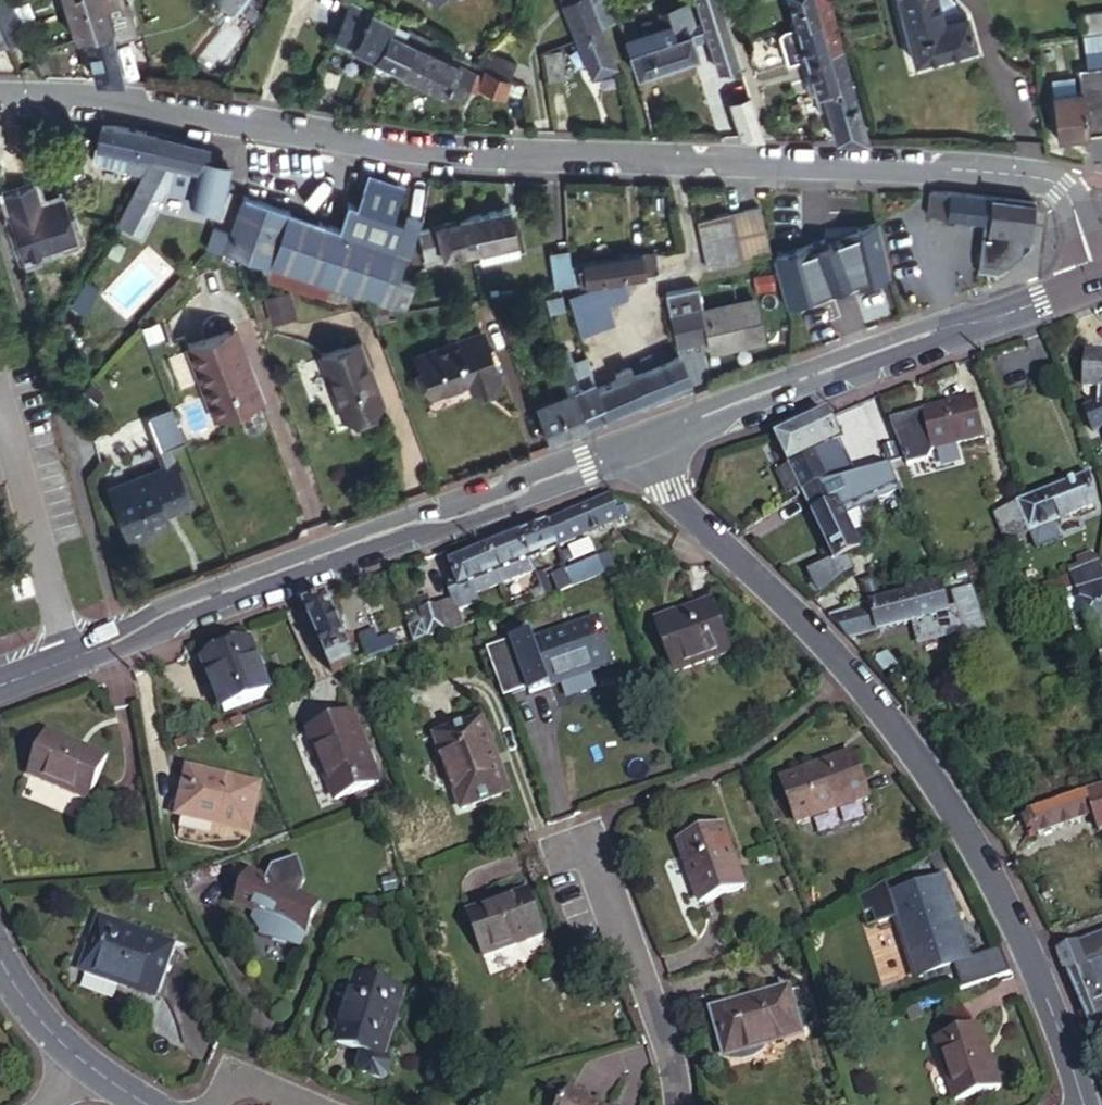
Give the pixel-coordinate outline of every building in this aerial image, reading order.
[(7,46),(25,37),(6,0),(0,0),(0,33),(7,46)] [(110,28),(106,13),(102,0),(65,0),(75,38),(86,35),(110,28)] [(241,1),(240,0),(213,0),(231,14),(241,1)] [(348,0),(346,0),(332,38),(375,60),(376,58),(378,51),(388,33),(394,25),(348,0)] [(609,25),(600,0),(558,0),(574,39),(597,30),(609,25)] [(717,0),(694,0),(701,24),(706,42),(716,74),(738,66),(717,0)] [(825,0),(785,0),(794,32),(831,21),(825,0)] [(932,0),(894,0),(911,64),(971,47),(962,15),(938,21),(932,0)] [(106,13),(110,28),(112,37),(114,44),(136,38),(128,8),(106,13)] [(631,27),(619,31),(620,33),(636,82),(693,61),(688,48),(682,32),(688,31),(687,29),(681,10),(655,18),(659,30),(634,37),(631,27)] [(1079,38),(1101,34),(1101,12),(1074,16),(1077,38),(1079,38)] [(841,53),(831,21),(794,32),(803,64),(841,53)] [(701,24),(687,29),(688,31),(682,32),(688,48),(706,42),(701,24)] [(416,37),(394,25),(388,33),(413,47),(418,39),(416,37)] [(112,37),(110,28),(86,35),(95,81),(123,83),(114,44),(112,37)] [(597,30),(574,39),(590,79),(612,70),(597,30)] [(788,67),(803,64),(794,32),(778,35),(788,67)] [(400,73),(413,47),(388,33),(378,51),(376,58),(375,60),(400,73)] [(1079,38),(1081,55),(1101,52),(1101,34),(1079,38)] [(435,48),(418,39),(413,47),(430,56),(435,48)] [(469,76),(430,56),(413,47),(400,73),(456,103),(463,88),(469,76)] [(52,69),(42,49),(32,55),(42,75),(52,69)] [(483,52),(471,68),(473,68),(480,71),(507,81),(513,63),(483,52)] [(1081,55),(1083,72),(1101,70),(1101,52),(1081,55)] [(562,77),(558,53),(540,56),(544,80),(562,77)] [(851,87),(841,53),(803,64),(813,98),(823,95),(851,87)] [(480,71),(473,68),(469,76),(463,88),(474,93),(477,89),(473,87),(480,71)] [(1083,72),(1074,74),(1078,96),(1072,97),(1050,100),(1056,139),(1101,133),(1101,70),(1083,72)] [(500,100),(507,81),(480,71),(473,87),(477,89),(500,100)] [(1048,85),(1050,100),(1072,97),(1070,81),(1048,85)] [(868,143),(851,87),(823,95),(835,142),(868,143)] [(737,142),(762,143),(754,116),(748,98),(726,105),(737,142)] [(145,169),(152,157),(157,135),(140,131),(115,126),(100,127),(95,158),(98,162),(145,169)] [(210,147),(157,135),(152,157),(145,169),(114,216),(138,231),(164,187),(191,192),(189,199),(222,207),(229,175),(227,162),(208,158),(210,147)] [(405,221),(403,220),(396,218),(407,185),(368,172),(358,206),(349,202),(340,231),(339,231),(339,233),(344,274),(346,291),(364,296),(368,298),(391,305),(401,274),(408,252),(395,247),(405,221)] [(1029,228),(1032,202),(944,193),(925,191),(923,218),(974,223),(1023,228),(1029,228)] [(339,233),(339,231),(241,199),(230,250),(267,264),(264,272),(310,292),(313,282),(330,289),(347,297),(346,291),(344,274),(339,233)] [(735,261),(768,254),(758,204),(725,211),(735,261)] [(470,265),(517,252),(513,234),(507,210),(460,222),(467,255),(470,265)] [(707,267),(735,261),(725,211),(693,217),(704,267),(707,267)] [(425,264),(467,255),(460,222),(417,232),(425,264)] [(1022,244),(1023,228),(974,223),(969,268),(987,268),(1022,244)] [(845,225),(792,238),(800,267),(802,272),(825,265),(827,272),(855,265),(845,225)] [(520,231),(513,234),(517,252),(525,251),(520,231)] [(69,270),(70,236),(34,236),(33,270),(69,270)] [(781,272),(800,267),(792,238),(774,243),(781,272)] [(865,272),(877,268),(869,241),(857,245),(865,272)] [(552,290),(572,287),(569,251),(549,253),(552,290)] [(655,273),(655,271),(652,255),(581,265),(583,275),(578,276),(579,286),(590,284),(597,283),(608,281),(613,281),(619,280),(639,277),(639,275),(655,273)] [(83,306),(98,282),(85,274),(65,306),(75,313),(80,305),(83,306)] [(401,274),(391,305),(407,305),(416,279),(401,274)] [(610,289),(608,281),(597,283),(598,290),(597,290),(600,300),(604,299),(605,305),(611,303),(612,307),(617,305),(613,295),(610,289)] [(591,291),(597,290),(598,290),(597,283),(590,284),(591,291)] [(691,321),(683,287),(664,292),(668,315),(671,325),(691,321)] [(625,301),(621,288),(615,288),(610,289),(613,295),(617,305),(625,301)] [(347,301),(347,299),(347,298),(347,297),(330,289),(332,303),(347,301)] [(600,300),(597,290),(591,291),(584,293),(569,295),(578,327),(605,317),(600,300)] [(347,299),(364,296),(346,291),(347,297),(347,298),(347,299)] [(371,311),(368,298),(364,296),(347,299),(347,301),(349,309),(350,323),(378,318),(377,310),(371,311)] [(514,309),(511,297),(493,300),(498,312),(514,309)] [(562,297),(548,300),(550,312),(564,310),(562,297)] [(758,344),(752,300),(701,306),(708,350),(758,344)] [(378,318),(387,317),(385,309),(378,311),(377,310),(378,318)] [(243,360),(230,325),(225,327),(238,362),(243,360)] [(250,400),(257,398),(243,360),(238,362),(225,327),(182,343),(208,415),(231,407),(236,422),(244,428),(253,425),(256,415),(250,400)] [(495,380),(477,330),(414,355),(426,385),(441,380),(444,389),(465,382),(467,390),(495,380)] [(557,352),(570,350),(569,336),(562,337),(564,345),(556,346),(557,352)] [(554,338),(556,346),(564,345),(562,337),(554,338)] [(353,341),(315,355),(337,420),(377,405),(353,341)] [(562,373),(575,369),(572,356),(571,350),(570,350),(557,352),(559,360),(562,373)] [(581,387),(595,381),(594,380),(585,350),(572,356),(575,369),(581,387)] [(678,355),(596,386),(600,396),(608,417),(690,385),(678,355)] [(1095,411),(1101,409),(1101,359),(1085,358),(1080,362),(1079,392),(1097,393),(1095,411)] [(551,375),(562,373),(559,360),(549,361),(551,375)] [(600,396),(596,386),(595,381),(581,387),(575,369),(562,373),(568,391),(574,390),(587,426),(608,417),(600,396)] [(430,395),(444,389),(441,380),(426,385),(430,395)] [(567,434),(587,426),(574,390),(568,391),(554,397),(567,434)] [(533,404),(547,442),(567,434),(554,397),(533,404)] [(168,402),(143,412),(156,446),(181,437),(168,402)] [(979,439),(969,402),(921,415),(930,452),(979,439)] [(1082,409),(1084,415),(1095,411),(1093,405),(1082,409)] [(1095,411),(1084,415),(1093,437),(1101,434),(1101,409),(1095,411)] [(808,454),(840,440),(831,415),(774,438),(786,471),(790,483),(796,500),(817,493),(822,492),(808,454)] [(822,492),(854,479),(840,440),(808,454),(822,492)] [(186,498),(171,458),(105,483),(126,538),(145,531),(143,526),(164,518),(160,508),(186,498)] [(790,483),(786,471),(775,475),(783,496),(788,494),(785,484),(790,483)] [(854,479),(822,492),(829,513),(839,509),(883,494),(874,472),(854,479)] [(1013,482),(1020,506),(1043,496),(1036,473),(1013,482)] [(1020,506),(1013,508),(1025,539),(1091,512),(1083,479),(1043,496),(1020,506)] [(792,503),(796,500),(790,483),(785,484),(788,494),(792,503)] [(829,513),(822,492),(817,493),(796,500),(815,553),(840,544),(829,513)] [(556,549),(617,523),(608,502),(548,527),(556,549)] [(1003,548),(1025,539),(1013,508),(991,516),(1003,548)] [(853,549),(839,509),(829,513),(840,544),(843,552),(853,549)] [(528,561),(556,549),(548,527),(519,539),(528,561)] [(148,538),(145,531),(126,538),(128,545),(148,538)] [(519,539),(490,551),(499,573),(528,561),(519,539)] [(849,570),(843,552),(840,544),(815,553),(823,574),(830,593),(841,589),(836,575),(849,570)] [(471,585),(499,573),(490,551),(451,567),(459,588),(460,590),(471,585)] [(1008,572),(1002,556),(963,570),(969,586),(1008,572)] [(1080,573),(1093,569),(1090,558),(1077,563),(1080,573)] [(595,559),(565,571),(571,586),(600,573),(595,559)] [(503,582),(532,570),(528,561),(499,573),(503,582)] [(1076,593),(1078,591),(1091,631),(1097,650),(1101,649),(1101,574),(1099,567),(1093,569),(1080,573),(1070,577),(1071,579),(1076,593)] [(565,571),(553,576),(559,592),(571,586),(565,571)] [(503,582),(499,573),(471,585),(475,594),(476,594),(503,582)] [(830,593),(823,574),(804,581),(809,595),(814,603),(830,593)] [(535,577),(543,598),(549,596),(540,575),(535,577)] [(852,617),(850,611),(828,619),(851,638),(858,636),(860,641),(914,624),(921,647),(960,634),(961,639),(985,632),(969,586),(946,593),(953,612),(946,614),(937,579),(927,583),(929,591),(852,617)] [(1034,608),(1062,597),(1076,593),(1071,579),(1030,596),(1034,608)] [(475,594),(471,585),(460,590),(459,588),(447,593),(451,604),(437,609),(445,634),(465,627),(459,611),(480,602),(476,594),(475,594)] [(1076,593),(1062,597),(1073,637),(1091,631),(1078,591),(1076,593)] [(727,651),(710,600),(673,613),(654,620),(673,671),(727,651)] [(327,679),(354,668),(331,601),(302,610),(327,679)] [(421,623),(426,641),(445,634),(437,609),(418,615),(421,623)] [(517,646),(531,685),(533,691),(611,662),(595,618),(536,639),(517,646)] [(413,646),(426,641),(421,623),(408,628),(413,646)] [(533,630),(484,648),(501,695),(531,685),(517,646),(536,639),(533,630)] [(358,667),(385,657),(375,633),(349,643),(358,667)] [(266,700),(245,648),(202,665),(222,717),(266,700)] [(376,780),(350,714),(306,731),(333,797),(376,780)] [(508,791),(483,716),(438,732),(463,806),(508,791)] [(109,763),(78,751),(49,740),(33,783),(92,806),(109,763)] [(798,817),(870,790),(855,747),(783,774),(798,817)] [(254,829),(265,785),(193,767),(182,811),(254,829)] [(1101,788),(1101,775),(1091,778),(1095,790),(1101,788)] [(1029,815),(1033,833),(1085,819),(1101,814),(1101,794),(1029,815)] [(1085,819),(1091,837),(1101,835),(1101,814),(1085,819)] [(701,900),(745,884),(723,821),(678,838),(701,900)] [(323,900),(248,871),(235,903),(256,911),(306,931),(310,932),(323,900)] [(895,895),(890,878),(863,895),(868,910),(875,907),(880,922),(901,916),(895,895)] [(946,880),(895,895),(901,916),(919,974),(970,959),(946,880)] [(486,953),(547,931),(530,885),(470,908),(486,953)] [(306,931),(256,911),(253,919),(265,927),(262,935),(301,942),(306,931)] [(172,944),(97,916),(79,962),(155,990),(172,944)] [(1092,938),(1058,950),(1066,973),(1100,959),(1092,938)] [(1098,1047),(1101,1046),(1101,959),(1100,959),(1066,973),(1098,1047)] [(358,974),(335,1039),(364,1049),(385,1056),(407,990),(358,974)] [(803,1031),(790,988),(717,1010),(729,1053),(803,1031)] [(980,1026),(936,1040),(954,1102),(997,1089),(980,1026)] [(385,1056),(364,1049),(359,1066),(361,1070),(381,1077),(387,1074),(391,1062),(388,1057),(385,1056)] [(569,1085),(558,1104),(603,1104),(569,1085)]
